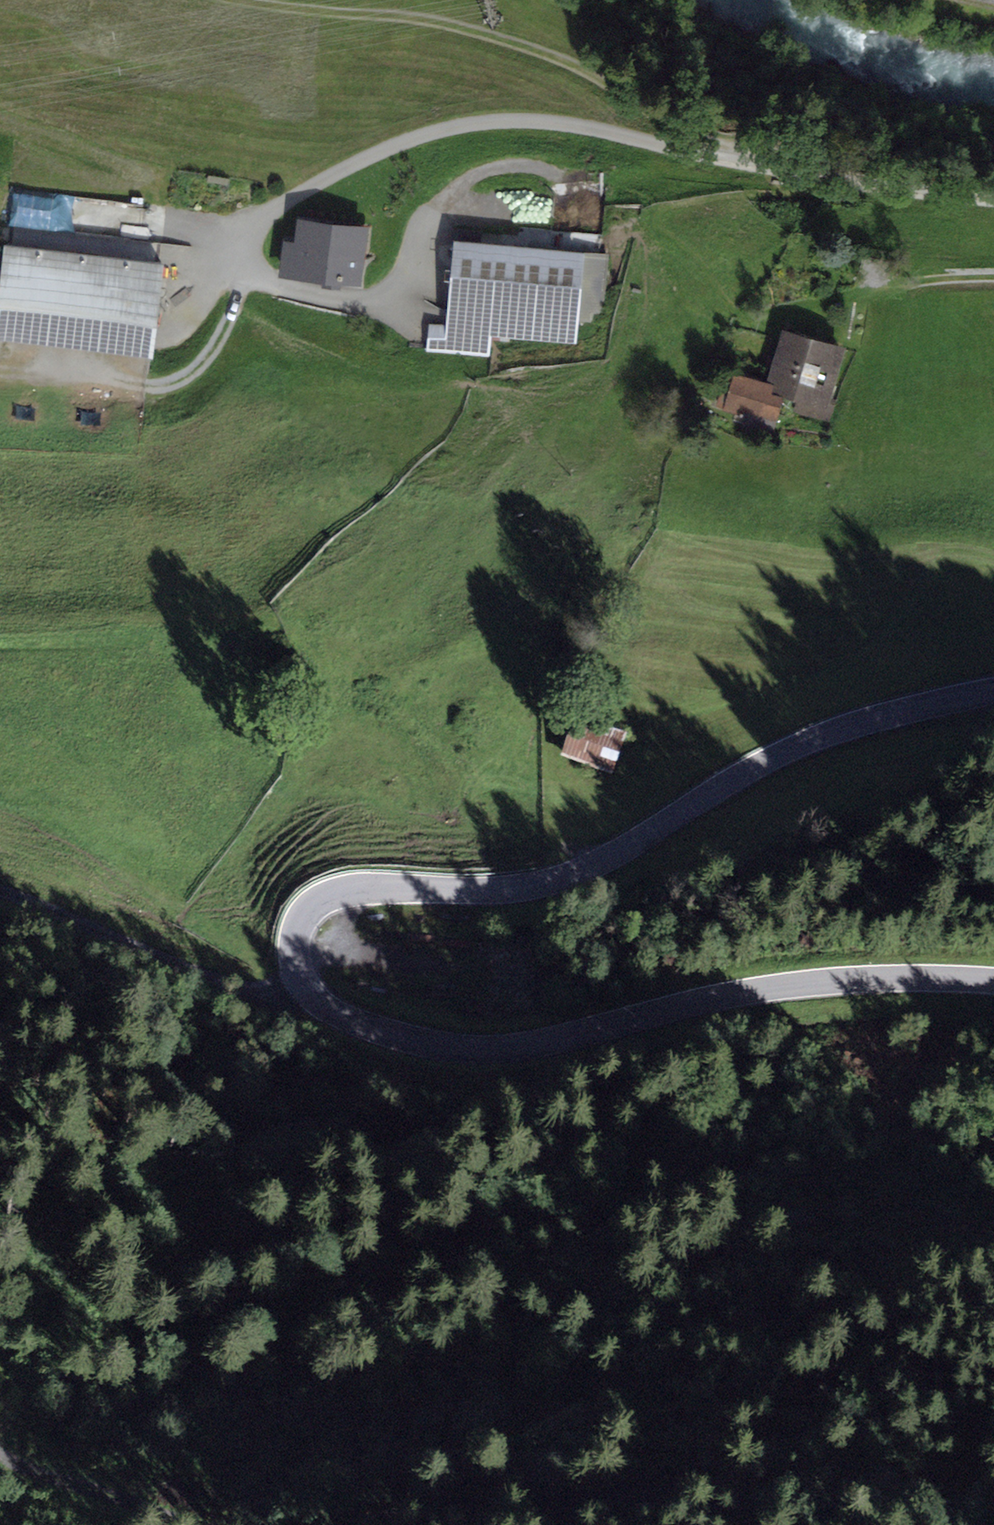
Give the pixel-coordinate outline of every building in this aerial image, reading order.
[(296,242),(282,241),(278,277),(322,282),(322,287),(342,289),(343,284),(362,286),(368,228),(298,221),(296,242)] [(609,254),(454,240),(446,325),(428,324),(425,353),(491,358),(492,336),(576,343),(578,322),(590,323),(596,314),(604,314),(609,254)] [(1,245),(0,255),(0,340),(153,358),(164,264),(1,245)] [(845,346),(782,329),(767,382),(774,384),(772,394),(784,397),(797,401),(794,411),(830,421),(836,399),(831,398),(845,346)] [(774,384),(767,382),(734,372),(733,375),(726,373),(717,406),(724,409),(724,410),(746,416),(743,426),(773,435),(784,397),(772,394),(774,384)] [(575,721),(560,759),(613,779),(628,741),(575,721)]
